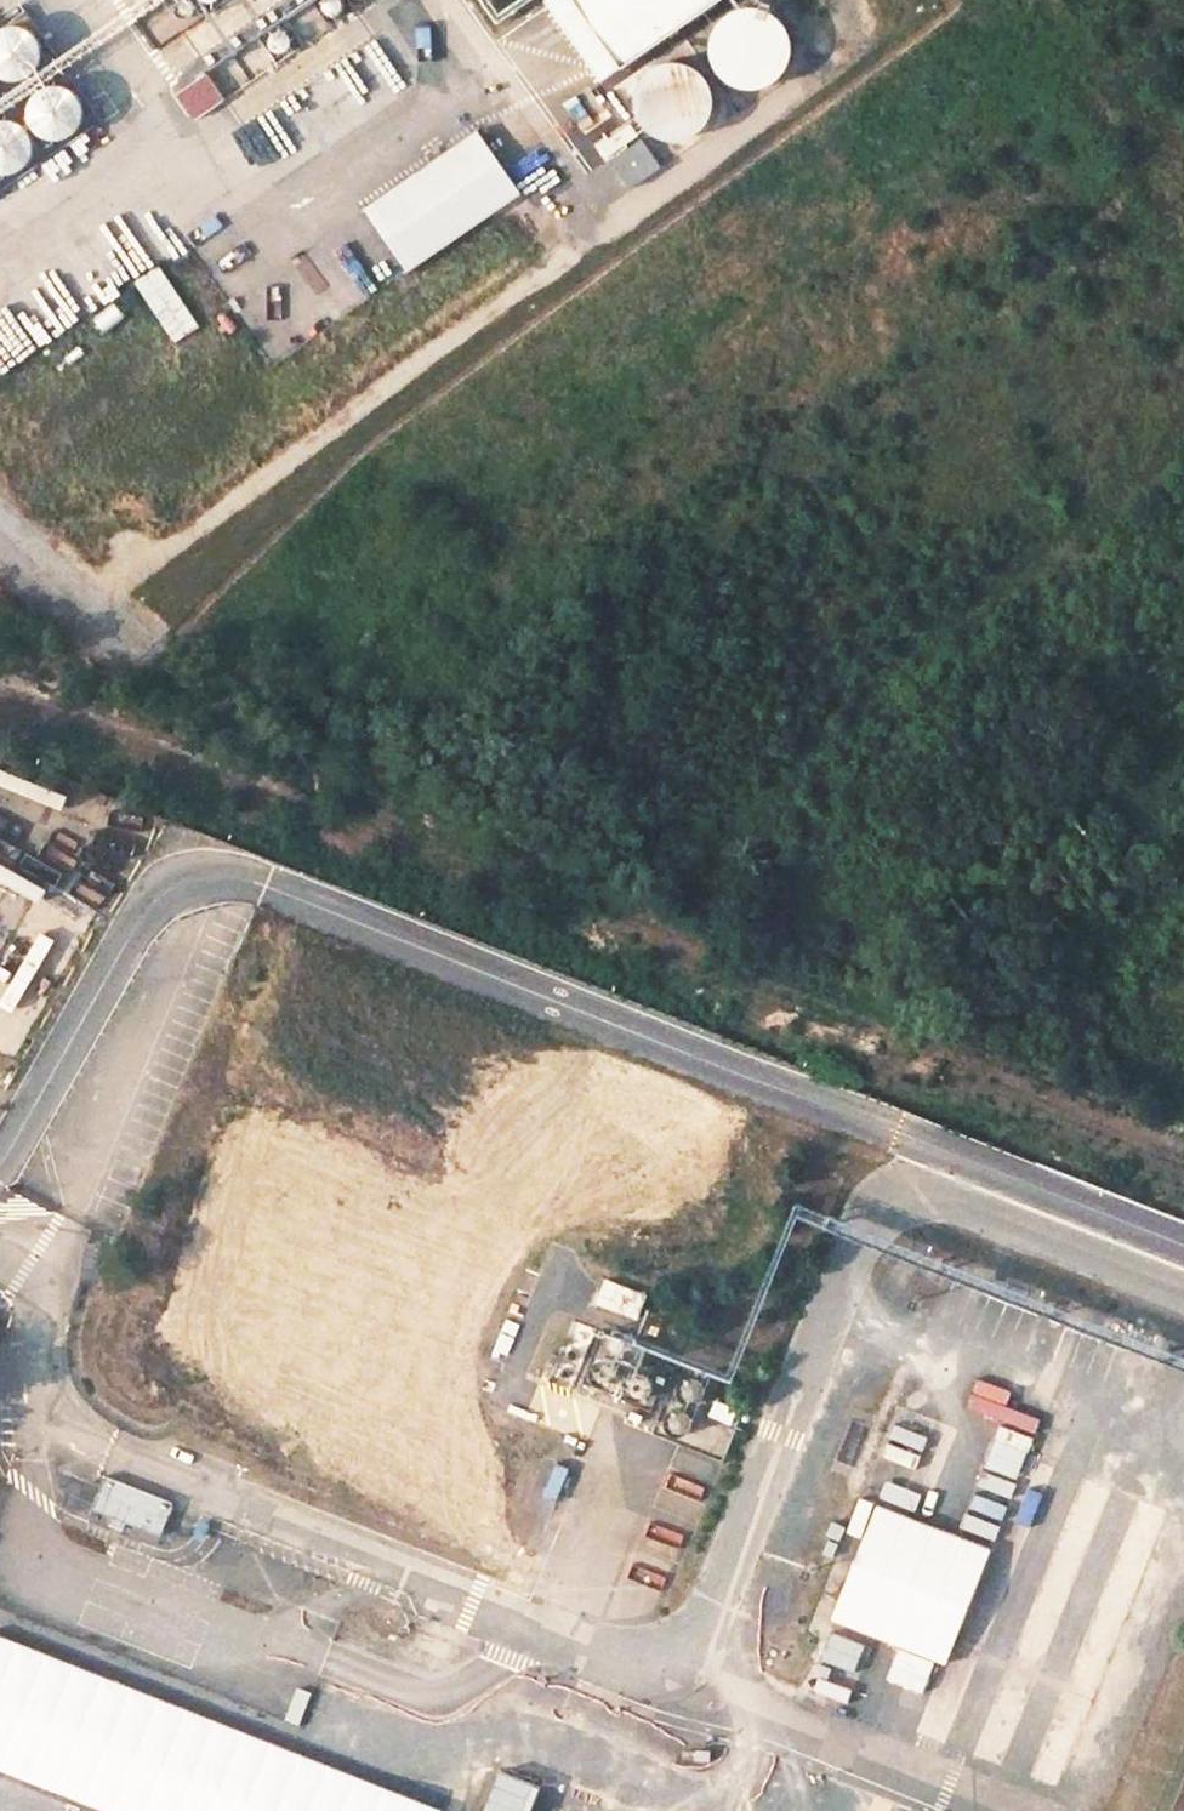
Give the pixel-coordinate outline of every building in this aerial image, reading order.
[(592,80),(701,6),(697,0),(538,0),(592,80)] [(438,70),(439,36),(420,35),(419,69),(438,70)] [(385,42),(368,53),(386,80),(403,69),(385,42)] [(487,134),(367,211),(410,278),(530,201),(487,134)] [(635,192),(667,171),(647,140),(614,161),(635,192)] [(177,346),(204,329),(164,267),(137,284),(177,346)] [(600,1304),(647,1320),(656,1292),(609,1276),(600,1304)] [(673,1367),(600,1337),(578,1390),(650,1420),(673,1367)] [(904,1406),(893,1437),(928,1449),(939,1418),(904,1406)] [(569,1497),(572,1464),(551,1462),(548,1496),(569,1497)] [(166,1536),(179,1500),(109,1475),(96,1510),(166,1536)] [(1137,1508),(1183,1527),(1183,1511),(1143,1494),(1137,1508)] [(1008,1519),(1012,1504),(981,1495),(976,1510),(1008,1519)] [(994,1559),(877,1510),(829,1622),(947,1672),(994,1559)] [(967,1513),(963,1528),(1002,1539),(1006,1524),(967,1513)] [(1086,1517),(1074,1553),(1157,1581),(1169,1545),(1086,1517)] [(1070,1612),(1078,1576),(1047,1570),(1040,1606),(1070,1612)] [(832,1630),(822,1661),(861,1674),(871,1644),(832,1630)] [(1136,1727),(1157,1669),(1121,1656),(1100,1715),(1136,1727)] [(817,1683),(812,1696),(842,1710),(848,1697),(817,1683)] [(948,1749),(958,1714),(930,1706),(920,1741),(948,1749)] [(549,1784),(494,1767),(481,1810),(541,1810),(549,1784)]
